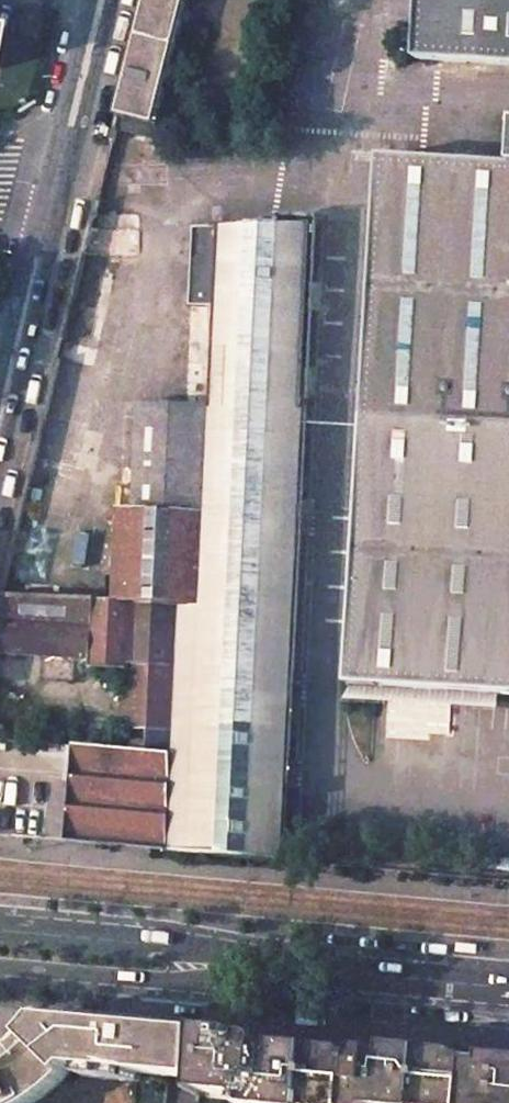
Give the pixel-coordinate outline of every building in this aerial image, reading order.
[(121,114),(116,132),(153,137),(187,0),(148,0),(121,114)] [(421,66),(508,68),(508,0),(423,0),(421,66)] [(367,150),(352,733),(508,737),(508,154),(367,150)] [(312,224),(194,227),(185,403),(140,402),(135,511),(119,511),(116,600),(183,604),(177,732),(175,756),(170,851),(283,861),(293,640),(299,500),(312,224)] [(2,594),(0,606),(0,652),(41,654),(39,679),(73,681),(75,656),(91,657),(91,669),(128,670),(126,727),(177,732),(183,604),(116,600),(2,594)] [(175,756),(76,745),(68,841),(170,851),(175,756)] [(48,1099),(55,1093),(60,1088),(65,1083),(69,1079),(73,1073),(77,1068),(140,1074),(137,1102),(167,1102),(170,1077),(201,1080),(205,1030),(48,1015),(39,1027),(32,1035),(24,1042),(28,1046),(3,1065),(0,1061),(0,1102),(41,1102),(48,1099)] [(205,1030),(201,1080),(201,1091),(245,1095),(244,1102),(508,1102),(508,1058),(489,1056),(488,1063),(461,1060),(462,1053),(392,1047),(391,1053),(382,1053),(380,1051),(373,1051),(364,1060),(352,1059),(352,1048),(285,1043),(284,1051),(270,1049),(270,1043),(265,1039),(255,1037),(254,1042),(242,1040),(242,1033),(205,1030)]
